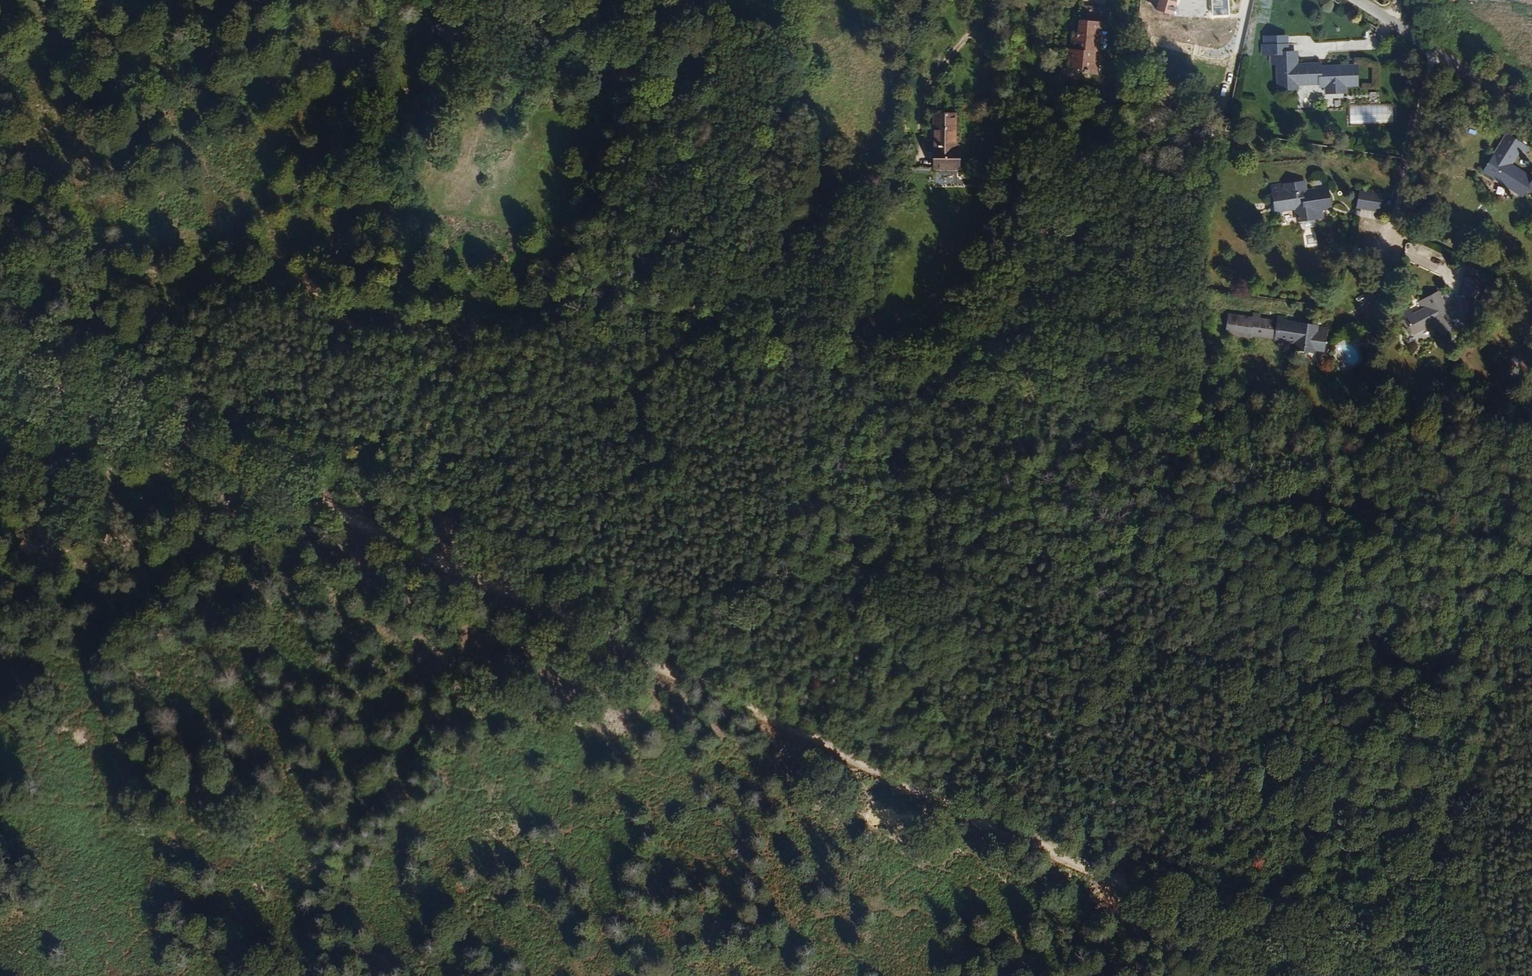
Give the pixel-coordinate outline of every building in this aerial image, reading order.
[(1155,12),(1175,19),(1181,0),(1158,0),(1155,12)] [(1215,15),(1230,15),(1229,0),(1215,0),(1215,15)] [(1113,72),(1120,21),(1098,18),(1097,31),(1090,31),(1085,67),(1113,72)] [(1285,43),(1285,34),(1267,35),(1268,43),(1285,43)] [(1319,69),(1319,63),(1295,64),(1294,51),(1286,51),(1285,43),(1268,43),(1267,52),(1270,52),(1271,61),(1276,61),(1276,89),(1295,88),(1295,83),(1318,83),(1318,85),(1326,85),(1326,92),(1343,92),(1343,85),(1355,85),(1355,67),(1327,67),(1326,69),(1319,69)] [(975,150),(975,114),(955,114),(954,147),(954,170),(980,170),(980,150),(975,150)] [(1528,148),(1507,134),(1505,137),(1518,145),(1505,163),(1509,165),(1521,147),(1526,151),(1528,148)] [(1518,145),(1505,137),(1483,170),(1522,195),(1528,186),(1531,189),(1531,179),(1531,180),(1509,165),(1505,163),(1518,145)] [(1330,206),(1327,184),(1317,186),(1318,191),(1305,192),(1304,181),(1286,184),(1287,189),(1281,189),(1280,185),(1273,186),(1276,208),(1296,206),(1298,220),(1323,217),(1323,211),(1315,212),(1315,208),(1330,206)] [(1375,210),(1378,195),(1361,191),(1358,206),(1375,210)] [(1464,331),(1470,310),(1472,311),(1474,302),(1458,298),(1455,308),(1449,310),(1441,293),(1422,302),(1426,310),(1415,315),(1411,308),(1403,312),(1412,334),(1437,322),(1443,334),(1455,329),(1464,331)] [(1292,332),(1293,325),(1262,320),(1263,315),(1255,314),(1254,320),(1230,316),(1227,330),(1252,334),(1251,336),(1273,339),(1271,347),(1288,350),(1289,346),(1299,348),(1303,328),(1298,327),(1297,333),(1292,332)]
